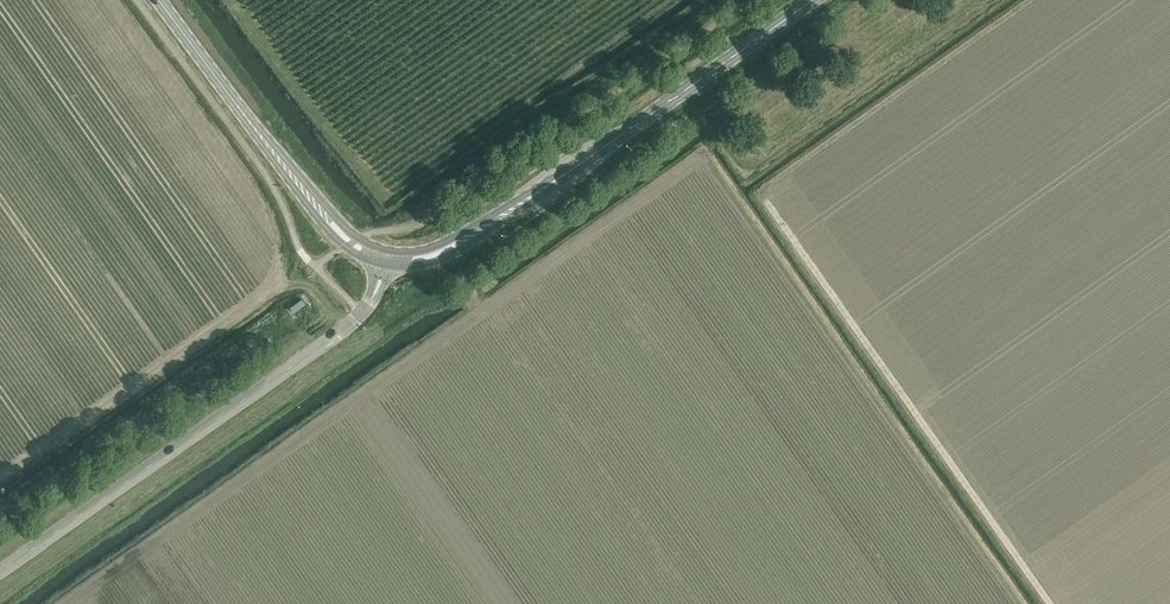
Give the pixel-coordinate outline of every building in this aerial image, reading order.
[(524,196),(540,184),(535,178),(519,190),(524,196)] [(291,306),(294,311),(306,302),(303,297),(291,306)]
